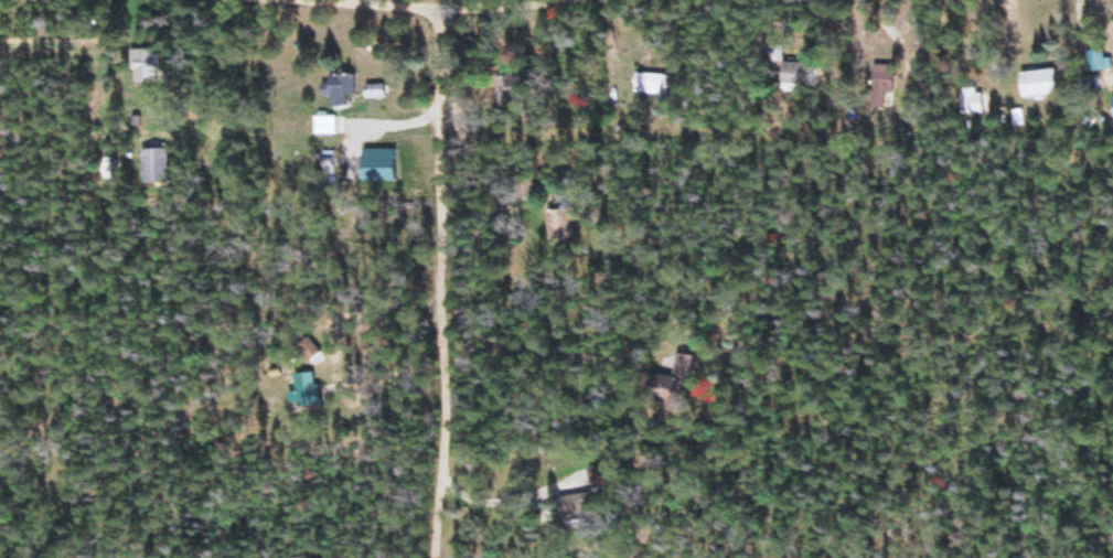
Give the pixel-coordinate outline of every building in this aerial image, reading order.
[(135,53),(133,74),(155,75),(157,54),(135,53)] [(1088,71),(1099,71),(1099,54),(1088,54),(1088,71)] [(817,64),(781,64),(781,86),(817,86),(817,64)] [(871,110),(894,110),(895,66),(872,66),(871,110)] [(1055,73),(1019,73),(1019,98),(1055,98),(1055,73)] [(321,97),(329,97),(329,108),(346,108),(347,97),(355,97),(355,75),(327,75),(327,85),(321,85),(321,97)] [(495,77),(498,102),(517,101),(515,75),(495,77)] [(661,76),(635,76),(635,96),(661,96),(661,76)] [(365,98),(385,98),(385,86),(365,86),(365,98)] [(981,89),(960,90),(961,115),(981,114),(981,89)] [(141,151),(141,185),(168,185),(168,151),(141,151)] [(572,210),(547,210),(547,241),(572,241),(572,210)] [(647,376),(645,402),(691,406),(695,357),(675,356),(674,378),(647,376)] [(294,375),(297,409),(320,407),(317,373),(294,375)] [(613,484),(605,463),(585,471),(593,491),(613,484)] [(557,497),(557,523),(585,523),(585,497),(557,497)]
